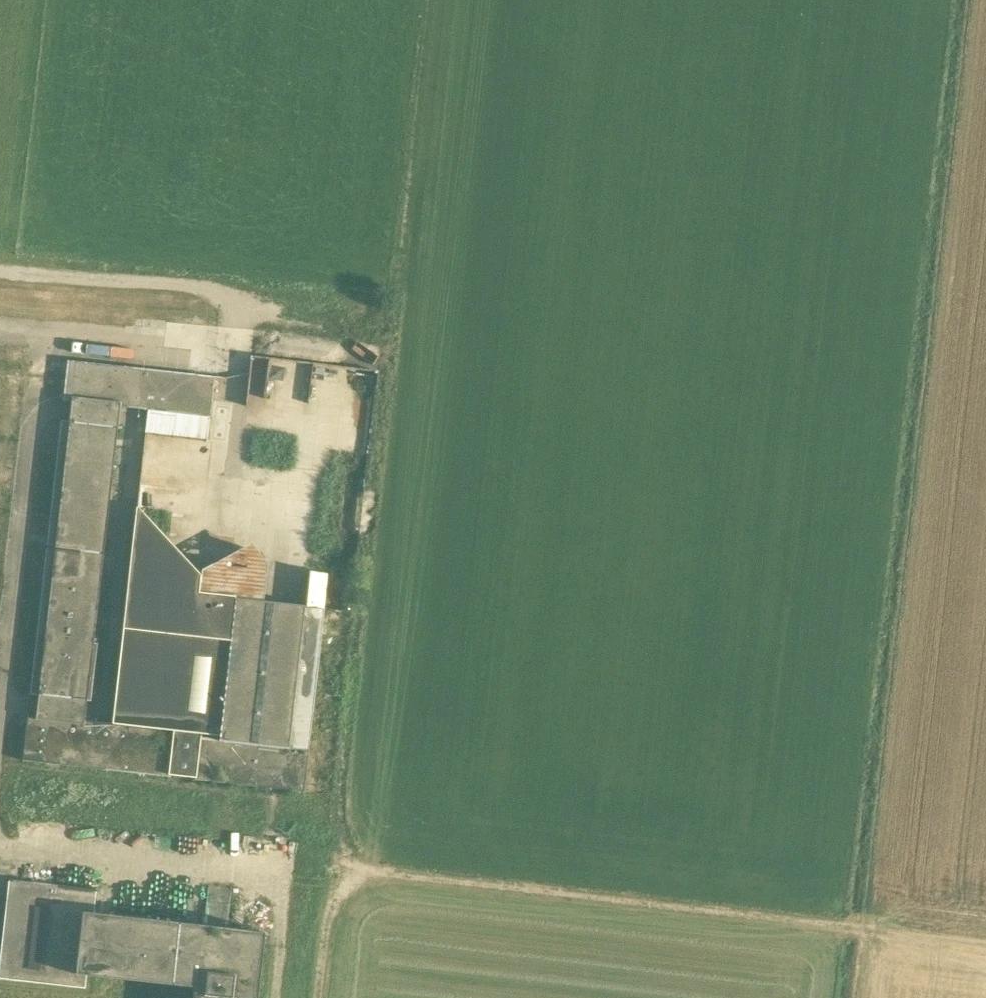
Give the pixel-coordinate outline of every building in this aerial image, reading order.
[(208,441),(215,378),(67,361),(63,399),(148,409),(145,434),(208,441)] [(87,700),(118,427),(69,421),(61,420),(30,694),(87,700)] [(215,595),(195,779),(304,792),(309,749),(307,749),(323,609),(324,609),(328,573),(310,571),(307,607),(305,607),(305,606),(215,595)] [(170,776),(175,730),(27,714),(22,760),(170,776)] [(87,975),(195,987),(193,997),(258,997),(265,932),(93,913),(96,889),(9,879),(0,959),(0,978),(85,988),(87,975)]
